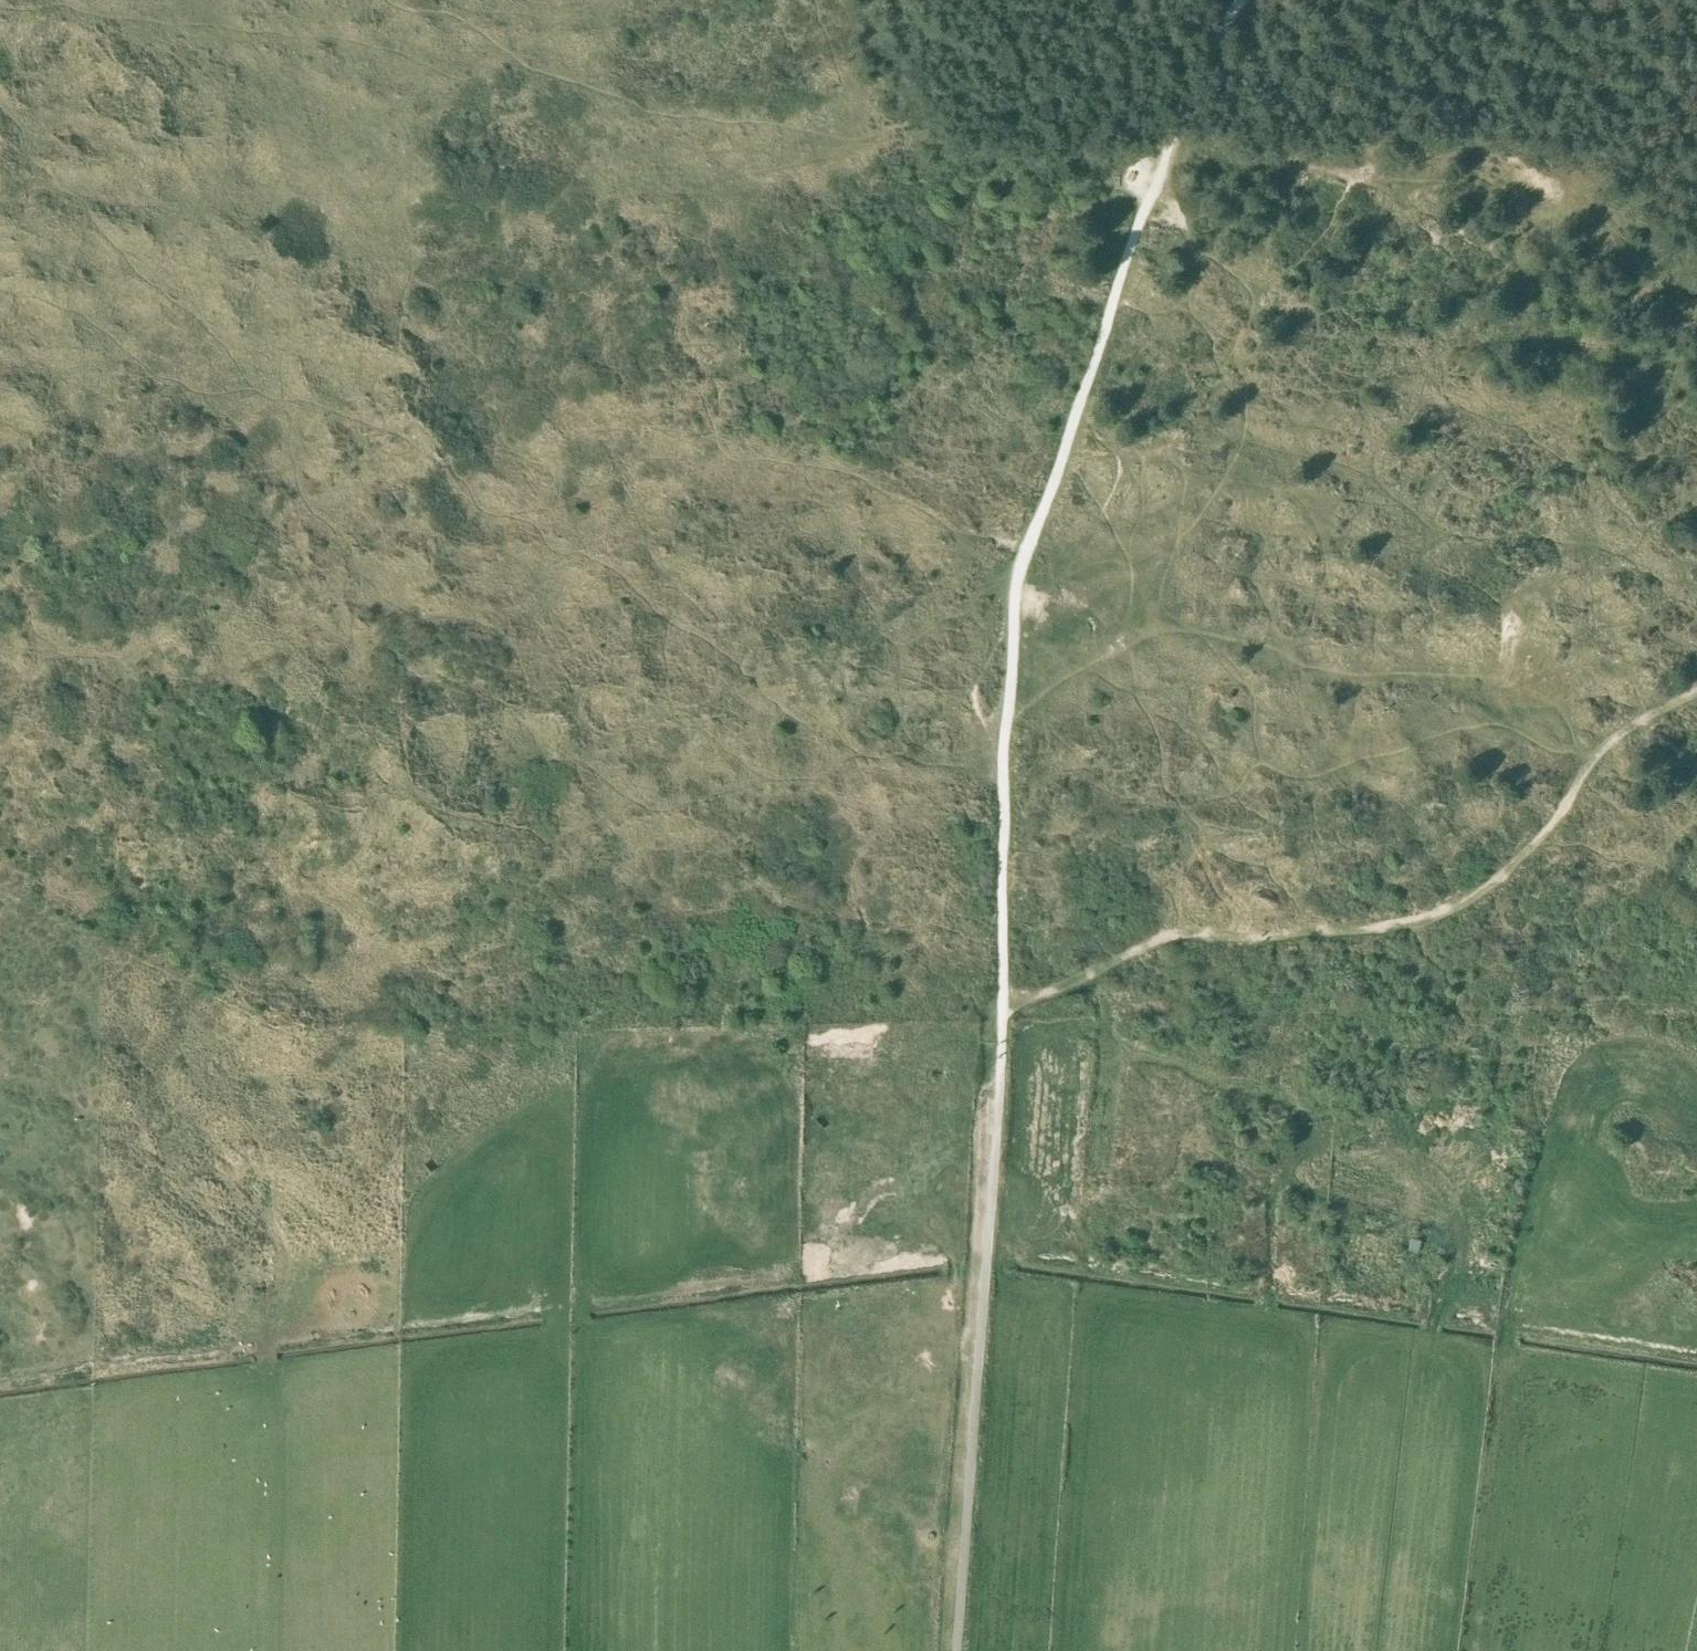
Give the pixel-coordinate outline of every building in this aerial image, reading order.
[(1419,1249),(1426,1250),(1428,1243),(1413,1239),(1410,1249),(1418,1252),(1419,1249)]
